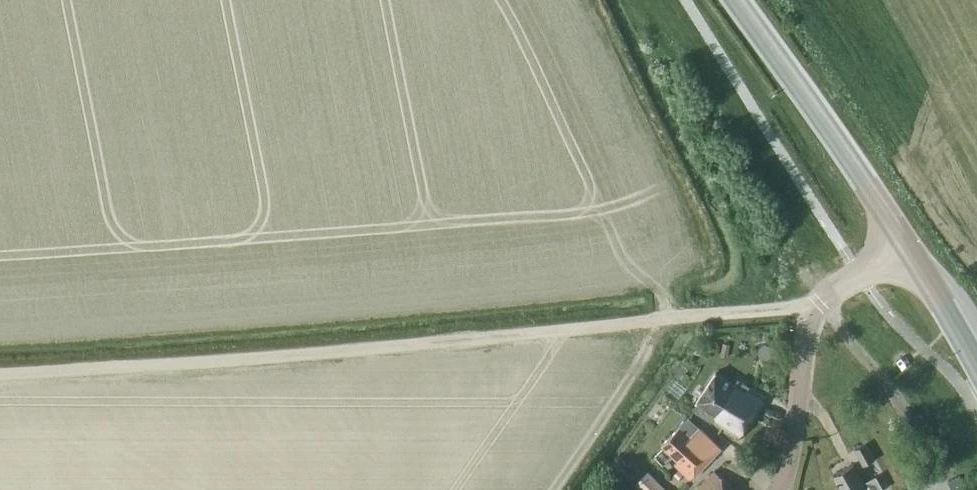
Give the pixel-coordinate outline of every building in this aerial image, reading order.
[(720,424),(740,437),(766,397),(749,386),(750,385),(738,378),(735,383),(716,371),(697,401),(698,402),(693,409),(712,421),(714,418),(721,422),(720,424)] [(684,473),(690,478),(719,448),(689,418),(663,445),(679,461),(676,465),(679,468),(684,473)] [(855,449),(864,465),(875,459),(866,443),(855,449)] [(883,488),(876,475),(864,481),(854,463),(833,474),(842,489),(880,489),(883,488)] [(674,483),(684,473),(679,468),(669,478),(674,483)] [(643,489),(668,489),(649,470),(636,483),(643,489)] [(715,470),(694,489),(735,489),(715,470)] [(960,475),(947,481),(952,489),(968,489),(960,475)]
